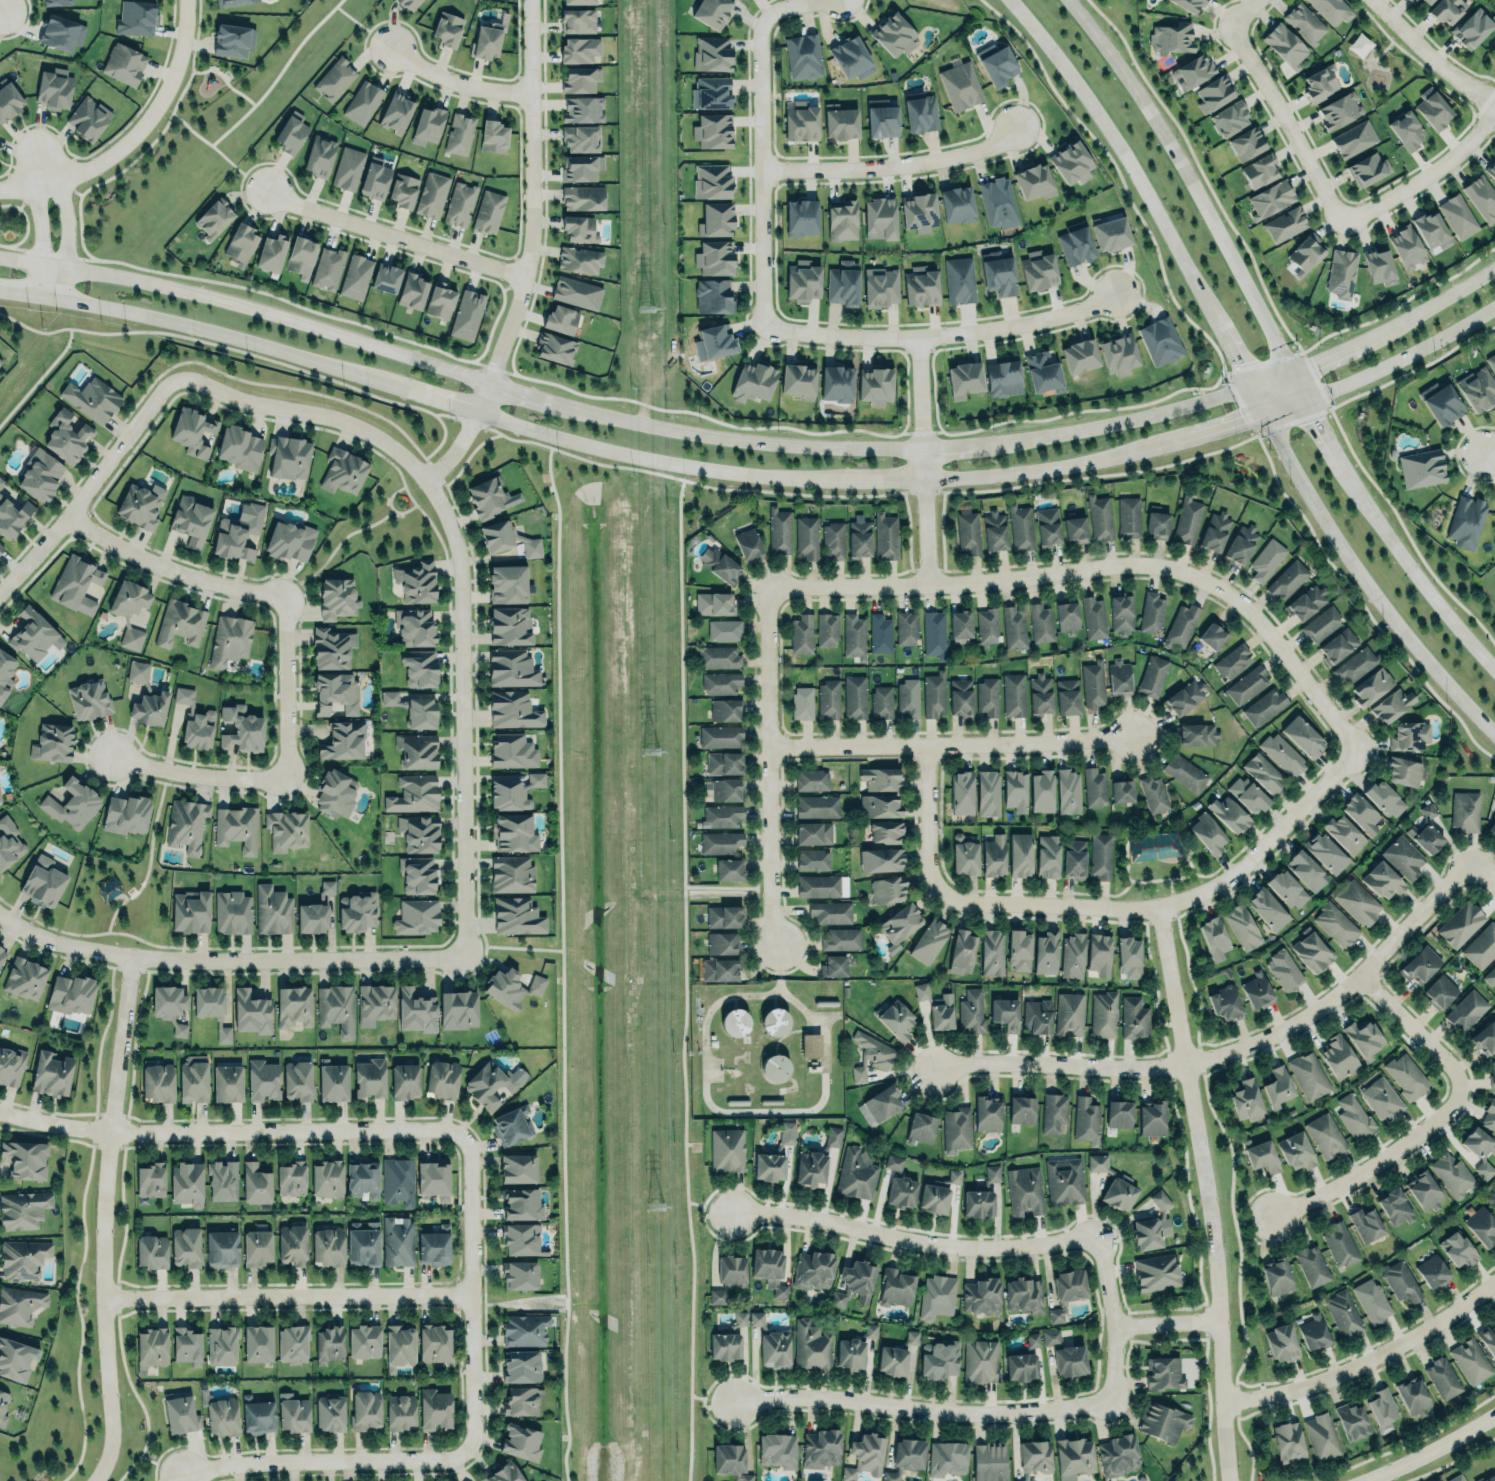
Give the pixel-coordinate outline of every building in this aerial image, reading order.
[(156,2),(120,0),(119,19),(115,19),(114,34),(154,36),(156,2)] [(217,12),(215,0),(261,0),(262,3),(217,12)] [(413,13),(397,0),(424,0),(413,13)] [(691,16),(701,0),(733,0),(732,2),(733,3),(727,13),(728,13),(725,17),(727,18),(719,32),(715,29),(714,31),(691,16)] [(1194,16),(1168,0),(1208,0),(1204,7),(1200,6),(1194,16)] [(1300,0),(1294,6),(1295,8),(1294,10),(1292,8),(1283,17),(1293,28),(1296,25),(1299,29),(1297,30),(1314,47),(1318,43),(1316,41),(1328,28),(1300,0)] [(1334,26),(1308,0),(1341,0),(1351,10),(1353,16),(1345,23),(1342,19),(1334,26)] [(1438,22),(1441,19),(1447,24),(1466,6),(1460,0),(1438,0),(1427,11),(1438,22)] [(1487,11),(1494,18),(1494,24),(1469,51),(1449,31),(1459,21),(1461,23),(1478,6),(1485,13),(1487,11)] [(562,9),(562,33),(595,33),(594,9),(562,9)] [(919,37),(894,10),(869,33),(893,58),(901,50),(903,53),(919,37)] [(441,11),(465,19),(453,51),(441,46),(442,43),(438,42),(439,40),(431,37),(441,11)] [(80,47),(86,26),(47,13),(38,43),(71,53),(73,44),(80,47)] [(216,18),(256,23),(253,46),(246,45),(245,56),(212,52),(216,18)] [(472,41),(475,42),(478,25),(488,27),(489,20),(504,23),(497,57),(490,56),(490,60),(469,56),(472,41)] [(1154,26),(1153,34),(1151,34),(1150,44),(1153,45),(1153,50),(1167,52),(1195,52),(1196,42),(1190,42),(1190,40),(1193,40),(1192,27),(1192,22),(1178,20),(1177,27),(1154,26)] [(1310,51),(1277,21),(1261,39),(1294,70),(1310,51)] [(1347,47),(1360,59),(1372,44),(1359,33),(1347,47)] [(784,37),(789,80),(822,77),(818,34),(784,37)] [(857,80),(875,70),(855,34),(828,50),(845,80),(854,75),(857,80)] [(694,70),(730,71),(731,37),(695,36),(694,70)] [(561,63),(592,63),(592,55),(600,55),(600,39),(562,38),(561,63)] [(103,71),(116,42),(149,58),(136,87),(103,71)] [(1006,46),(979,61),(996,91),(1008,84),(1006,80),(1020,72),(1006,46)] [(1176,69),(1203,53),(1208,62),(1211,60),(1219,72),(1185,92),(1180,83),(1183,81),(1176,69)] [(357,73),(339,57),(312,86),(330,103),(357,73)] [(970,60),(939,72),(954,113),(985,101),(970,60)] [(1333,62),(1336,69),(1331,72),(1341,90),(1313,105),(1312,104),(1310,104),(1302,89),(1307,86),(1303,79),(1333,62)] [(73,77),(66,76),(67,69),(52,67),(51,73),(40,71),(35,102),(45,104),(44,108),(68,111),(73,77)] [(595,92),(595,81),(601,81),(600,67),(562,68),(563,93),(595,92)] [(1225,72),(1232,84),(1231,85),(1238,95),(1205,116),(1197,104),(1202,101),(1196,91),(1225,72)] [(691,109),(731,108),(730,77),(695,78),(695,88),(691,88),(691,109)] [(364,79),(342,114),(362,126),(384,92),(364,79)] [(9,81),(0,87),(0,123),(26,105),(9,81)] [(1414,106),(1434,132),(1454,116),(1429,86),(1418,95),(1422,100),(1414,106)] [(400,135),(415,101),(392,91),(378,125),(400,135)] [(1363,114),(1352,91),(1317,108),(1325,123),(1322,124),(1326,132),(1363,114)] [(112,115),(86,94),(64,122),(90,143),(112,115)] [(905,100),(934,94),(940,130),(910,136),(905,100)] [(565,97),(603,96),(604,122),(561,123),(561,113),(565,113),(565,97)] [(1241,99),(1247,110),(1245,111),(1248,116),(1246,118),(1250,123),(1223,140),(1209,118),(1241,99)] [(785,140),(819,140),(818,105),(806,105),(806,100),(784,100),(785,140)] [(825,104),(826,138),(835,138),(835,140),(840,141),(847,140),(849,139),(859,139),(858,109),(839,110),(839,103),(825,104)] [(867,109),(898,106),(898,136),(869,139),(867,109)] [(436,143),(446,110),(433,107),(432,111),(420,108),(410,142),(423,146),(425,140),(436,143)] [(293,109),(305,116),(301,122),(311,128),(292,157),(280,150),(282,147),(272,141),(293,109)] [(1408,110),(1401,115),(1403,117),(1397,122),(1395,119),(1388,125),(1402,145),(1403,144),(1409,153),(1420,145),(1418,143),(1422,140),(1421,138),(1426,135),(1408,110)] [(476,118),(453,112),(444,151),(467,156),(476,118)] [(698,116),(731,115),(731,148),(699,149),(699,140),(692,140),(692,126),(698,126),(698,116)] [(1378,141),(1367,119),(1330,138),(1341,160),(1378,141)] [(483,120),(480,151),(505,153),(508,129),(500,128),(500,125),(497,124),(498,122),(483,120)] [(1227,142),(1257,125),(1263,136),(1259,138),(1262,142),(1264,141),(1267,147),(1265,147),(1267,149),(1241,164),(1237,157),(1236,157),(1227,142)] [(563,128),(596,128),(596,135),(598,135),(598,146),(598,152),(582,151),(582,149),(571,149),(571,144),(568,144),(568,136),(563,136),(563,128)] [(304,170),(313,173),(312,176),(326,181),(338,143),(328,140),(329,137),(315,133),(304,170)] [(1076,140),(1095,166),(1088,171),(1092,176),(1081,184),(1078,180),(1067,187),(1049,160),(1076,140)] [(355,192),(367,152),(344,145),(332,185),(335,185),(339,186),(343,189),(348,191),(355,192)] [(1278,176),(1273,166),(1277,164),(1271,151),(1240,168),(1252,190),(1278,176)] [(1348,168),(1376,152),(1381,161),(1387,157),(1394,170),(1360,190),(1348,168)] [(393,168),(383,201),(371,197),(371,196),(360,192),(371,154),(384,158),(382,165),(393,168)] [(596,182),(596,170),(603,170),(603,156),(563,156),(562,181),(596,182)] [(1484,171),(1494,183),(1494,161),(1484,171)] [(694,164),(729,164),(728,173),(732,176),(732,200),(694,200),(694,164)] [(1037,164),(1033,166),(1033,167),(1014,175),(1024,201),(1043,194),(1045,199),(1057,194),(1045,166),(1039,168),(1037,164)] [(437,217),(449,176),(427,169),(414,210),(437,217)] [(396,200),(395,207),(412,210),(418,178),(393,173),(389,198),(396,200)] [(1494,219),(1494,193),(1479,174),(1460,189),(1488,224),(1494,219)] [(977,184),(990,228),(999,225),(1000,229),(1020,224),(1007,176),(977,184)] [(1248,199),(1256,213),(1252,216),(1254,222),(1263,219),(1276,213),(1287,206),(1297,200),(1293,192),(1286,179),(1248,199)] [(455,180),(476,186),(464,227),(443,221),(455,180)] [(563,197),(563,187),(604,186),(605,211),(568,211),(566,209),(565,210),(565,206),(564,205),(564,199),(571,199),(569,197),(563,197)] [(970,186),(939,192),(946,223),(961,220),(962,223),(977,220),(970,186)] [(483,187),(505,193),(493,234),(471,228),(483,187)] [(901,198),(913,196),(912,195),(927,193),(927,194),(935,194),(938,225),(930,226),(931,232),(917,234),(916,228),(904,230),(901,198)] [(1481,229),(1460,194),(1459,195),(1458,193),(1447,200),(1438,206),(1460,241),(1481,229)] [(220,196),(194,223),(194,226),(198,230),(196,232),(208,243),(233,217),(228,212),(232,208),(220,196)] [(864,199),(865,240),(896,238),(894,198),(864,199)] [(828,202),(841,201),(841,206),(846,206),(845,201),(856,200),(857,239),(841,240),(841,242),(830,242),(828,209),(829,208),(828,202)] [(697,223),(698,236),(729,235),(729,229),(733,229),(732,201),(703,201),(703,223),(697,223)] [(787,236),(790,234),(786,234),(786,202),(817,202),(817,234),(800,234),(803,236),(787,236)] [(1309,226),(1298,204),(1262,223),(1273,244),(1309,226)] [(1421,215),(1412,220),(1429,250),(1438,245),(1441,250),(1454,242),(1451,237),(1450,238),(1444,229),(1446,228),(1442,222),(1441,222),(1436,213),(1427,218),(1426,216),(1423,218),(1421,215)] [(596,243),(597,217),(564,216),(563,241),(596,243)] [(1092,226),(1124,217),(1132,245),(1122,248),(1122,249),(1107,253),(1106,251),(1100,252),(1092,226)] [(1083,220),(1096,258),(1091,260),(1091,262),(1084,264),(1083,261),(1068,267),(1057,235),(1068,231),(1066,226),(1083,220)] [(1404,272),(1414,268),(1413,266),(1426,260),(1408,222),(1396,228),(1398,232),(1388,237),(1404,272)] [(223,253),(239,224),(254,231),(253,235),(259,239),(244,265),(234,260),(223,253)] [(1287,256),(1311,231),(1321,240),(1320,241),(1328,249),(1305,273),(1287,256)] [(264,236),(254,266),(277,273),(288,236),(276,233),(274,239),(264,236)] [(284,269),(295,236),(307,240),(307,241),(317,245),(316,248),(317,248),(307,282),(299,280),(301,275),(296,274),(284,269)] [(700,242),(732,242),(733,276),(709,276),(701,275),(701,267),(695,267),(695,253),(700,253),(700,242)] [(559,268),(561,245),(574,247),(574,252),(579,252),(579,247),(604,251),(603,267),(598,266),(598,274),(574,272),(559,268)] [(1362,251),(1375,247),(1376,249),(1387,245),(1398,283),(1384,287),(1383,281),(1372,284),(1362,251)] [(310,285),(334,291),(345,253),(321,246),(310,285)] [(1359,252),(1351,301),(1337,299),(1338,293),(1327,291),(1333,248),(1359,252)] [(350,249),(365,254),(364,257),(373,260),(360,301),(336,293),(350,249)] [(1020,258),(1029,257),(1053,251),(1059,284),(1049,285),(1049,290),(1041,290),(1028,293),(1020,258)] [(973,257),(945,259),(949,305),(976,303),(973,257)] [(788,266),(795,267),(796,258),(813,259),(812,266),(822,267),(820,299),(809,298),(809,303),(786,301),(788,266)] [(987,291),(982,262),(1013,258),(1019,296),(999,299),(998,289),(987,291)] [(840,260),(852,260),(852,263),(859,263),(857,308),(849,308),(849,310),(844,310),(844,302),(827,302),(829,268),(840,269),(840,260)] [(379,262),(403,269),(395,294),(371,287),(379,262)] [(937,271),(940,304),(922,306),(922,307),(915,308),(915,306),(912,307),(906,307),(904,273),(912,272),(911,266),(925,265),(926,272),(937,271)] [(865,268),(884,268),(884,270),(892,270),(892,269),(899,269),(899,303),(888,303),(889,307),(880,307),(880,308),(866,309),(866,306),(865,306),(865,268)] [(427,282),(418,280),(419,274),(405,271),(397,305),(421,310),(427,282)] [(552,298),(559,275),(604,288),(598,311),(552,298)] [(436,279),(424,313),(448,321),(457,294),(446,289),(448,283),(436,279)] [(698,280),(730,279),(730,299),(736,301),(735,312),(730,314),(699,314),(696,294),(698,280)] [(449,335),(472,342),(485,295),(462,289),(449,335)] [(541,324),(574,334),(579,316),(575,310),(573,306),(554,300),(549,300),(544,315),(541,324)] [(1137,329),(1168,315),(1186,354),(1178,357),(1178,359),(1171,362),(1169,362),(1155,368),(1137,329)] [(698,361),(705,359),(705,361),(735,353),(735,352),(740,351),(736,337),(732,339),(728,323),(698,331),(700,340),(693,342),(698,361)] [(544,327),(576,337),(568,363),(536,354),(544,327)] [(1116,378),(1130,375),(1128,367),(1138,365),(1131,334),(1098,341),(1105,374),(1115,372),(1116,378)] [(1061,350),(1069,348),(1068,346),(1073,344),(1073,343),(1081,341),(1081,342),(1092,339),(1100,366),(1069,375),(1061,350)] [(1024,355),(1047,349),(1051,364),(1057,362),(1065,391),(1054,394),(1053,389),(1034,394),(1024,355)] [(1485,358),(1494,352),(1494,373),(1485,358)] [(985,365),(1006,362),(1005,357),(1018,355),(1023,393),(1006,395),(1005,397),(998,398),(996,396),(990,397),(985,365)] [(730,395),(743,360),(753,364),(754,361),(770,367),(769,369),(777,372),(767,399),(753,394),(752,399),(745,397),(743,402),(734,399),(735,396),(730,395)] [(781,363),(781,393),(801,394),(801,400),(814,400),(815,364),(781,363)] [(984,392),(980,363),(969,365),(969,364),(954,366),(954,368),(947,369),(951,396),(952,396),(952,401),(965,400),(964,395),(984,392)] [(1483,364),(1494,383),(1494,395),(1492,397),(1493,398),(1486,401),(1487,403),(1482,406),(1482,407),(1474,412),(1455,381),(1470,370),(1471,372),(1478,368),(1483,364)] [(853,368),(852,404),(836,403),(836,400),(822,400),(823,367),(853,368)] [(860,368),(894,369),(892,403),(884,402),(884,408),(869,407),(870,402),(858,402),(860,368)] [(59,393),(68,381),(79,390),(86,381),(88,382),(92,376),(121,398),(100,425),(59,393)] [(1417,393),(1439,428),(1465,411),(1446,382),(1433,391),(1429,386),(1417,393)] [(72,466),(86,446),(80,442),(85,434),(91,437),(95,431),(82,421),(75,431),(65,424),(73,413),(60,405),(47,425),(53,429),(42,445),(72,466)] [(169,440),(186,445),(183,454),(206,460),(211,441),(200,438),(202,431),(215,434),(219,422),(202,417),(204,412),(179,405),(169,440)] [(229,421),(227,425),(224,424),(215,455),(218,458),(222,459),(225,458),(227,461),(231,463),(232,467),(255,473),(264,438),(259,438),(253,434),(247,434),(247,430),(237,428),(238,424),(229,421)] [(305,478),(311,441),(303,440),(303,437),(299,436),(299,437),(295,436),(287,436),(287,437),(282,435),(275,435),(275,438),(269,436),(266,452),(272,453),(269,475),(293,479),(294,476),(305,478)] [(66,466),(55,481),(57,483),(45,498),(42,496),(39,500),(16,482),(21,475),(20,472),(25,465),(22,463),(36,444),(66,466)] [(332,493),(334,487),(355,496),(369,462),(333,447),(317,487),(332,493)] [(1398,455),(1403,489),(1445,482),(1440,449),(1398,455)] [(511,503),(505,489),(501,491),(498,484),(501,482),(497,473),(466,485),(469,492),(467,493),(471,500),(473,499),(475,505),(472,506),(477,517),(480,520),(493,515),(491,512),(511,503)] [(115,510),(118,512),(117,513),(123,516),(123,517),(129,521),(129,520),(135,522),(134,523),(145,530),(146,529),(151,532),(158,519),(152,516),(156,509),(166,490),(153,483),(149,489),(141,485),(138,486),(129,482),(115,510)] [(1086,493),(1093,491),(1094,497),(1108,495),(1113,537),(1092,540),(1086,493)] [(213,507),(198,550),(185,545),(190,533),(176,528),(176,529),(168,527),(171,519),(170,519),(180,493),(185,494),(189,494),(190,494),(194,497),(195,497),(194,500),(213,507)] [(1190,500),(1191,495),(1184,493),(1172,541),(1192,546),(1203,504),(1190,500)] [(1487,503),(1473,549),(1453,543),(1454,537),(1446,534),(1459,493),(1470,497),(1470,498),(1473,499),(1474,496),(1484,499),(1483,502),(1487,503)] [(24,499),(17,509),(0,496),(0,534),(9,541),(35,507),(24,499)] [(1139,496),(1117,496),(1118,534),(1127,534),(1128,537),(1140,537),(1139,496)] [(248,557),(211,553),(218,515),(236,518),(238,501),(247,503),(248,500),(263,504),(258,534),(247,532),(245,536),(245,541),(253,546),(252,558),(248,557)] [(1034,548),(1029,505),(1015,507),(1014,501),(1007,501),(1013,550),(1023,549),(1034,548)] [(790,511),(776,511),(776,505),(769,505),(770,554),(791,554),(790,511)] [(1034,509),(1056,506),(1061,540),(1050,542),(1050,546),(1039,547),(1034,509)] [(983,514),(989,514),(989,508),(996,507),(996,514),(1003,513),(1007,547),(996,548),(997,552),(987,553),(983,514)] [(875,558),(884,558),(896,558),(896,515),(882,515),(882,510),(875,510),(875,558)] [(1148,510),(1169,512),(1166,539),(1154,538),(1154,534),(1151,534),(1151,531),(1146,531),(1148,510)] [(1219,554),(1231,520),(1225,518),(1226,515),(1212,510),(1198,548),(1207,552),(1208,550),(1219,554)] [(979,555),(978,513),(957,513),(957,550),(967,550),(967,555),(979,555)] [(1063,517),(1084,514),(1087,541),(1075,542),(1074,539),(1071,540),(1070,537),(1065,538),(1063,517)] [(805,552),(797,552),(797,516),(817,516),(818,558),(805,559),(805,552)] [(479,525),(505,517),(514,544),(513,544),(513,545),(488,553),(486,545),(485,546),(483,541),(484,541),(483,538),(479,525)] [(275,518),(284,520),(286,519),(294,521),(297,524),(301,524),(314,526),(305,560),(298,558),(294,555),(286,554),(263,549),(275,518)] [(870,554),(869,520),(849,520),(849,530),(848,530),(849,559),(859,559),(859,555),(870,554)] [(844,523),(824,522),(822,557),(843,558),(844,523)] [(1240,524),(1246,527),(1249,522),(1256,526),(1253,530),(1259,534),(1242,564),(1233,559),(1230,563),(1221,557),(1240,524)] [(765,555),(753,526),(733,535),(745,564),(765,555)] [(1255,571),(1251,577),(1260,585),(1288,550),(1271,537),(1248,565),(1255,571)] [(698,557),(706,546),(711,549),(714,545),(741,566),(735,575),(738,578),(731,586),(701,563),(703,560),(698,557)] [(69,551),(47,593),(50,598),(91,616),(96,602),(93,598),(83,593),(82,590),(87,579),(100,584),(105,567),(69,551)] [(433,557),(435,596),(433,597),(433,600),(403,602),(402,593),(401,591),(400,581),(393,581),(392,567),(410,567),(409,565),(417,564),(416,558),(433,557)] [(1266,587),(1281,602),(1310,573),(1295,558),(1266,587)] [(490,603),(526,603),(526,565),(489,566),(490,603)] [(121,575),(145,583),(146,588),(151,593),(146,605),(140,603),(137,609),(132,609),(127,615),(121,613),(108,609),(121,575)] [(353,578),(320,579),(320,621),(335,621),(335,615),(358,615),(358,600),(354,600),(353,578)] [(1329,600),(1316,582),(1285,606),(1298,624),(1329,600)] [(1145,589),(1158,592),(1157,597),(1165,598),(1160,629),(1155,628),(1154,633),(1138,631),(1145,589)] [(732,591),(732,603),(735,603),(735,614),(695,613),(696,590),(732,591)] [(1112,631),(1119,631),(1119,636),(1126,636),(1126,630),(1132,629),(1130,594),(1125,594),(1125,591),(1121,591),(1121,594),(1109,595),(1112,631)] [(1092,595),(1080,596),(1086,639),(1107,636),(1102,598),(1094,599),(1094,601),(1093,601),(1092,595)] [(197,647),(207,611),(201,608),(195,607),(187,604),(183,604),(185,602),(181,600),(168,597),(153,644),(168,648),(172,637),(170,637),(171,632),(183,636),(182,642),(185,643),(185,644),(197,647)] [(1054,603),(1075,600),(1079,628),(1074,629),(1074,635),(1068,635),(1067,629),(1058,630),(1054,603)] [(26,601),(15,612),(21,618),(15,623),(18,626),(8,636),(9,637),(6,640),(15,650),(19,646),(35,662),(46,651),(43,648),(50,640),(52,642),(59,636),(57,634),(58,632),(26,601)] [(1028,604),(1033,643),(1054,641),(1050,607),(1041,608),(1040,602),(1028,604)] [(1200,608),(1189,604),(1187,608),(1178,604),(1163,646),(1171,649),(1172,644),(1185,649),(1200,608)] [(1002,606),(1014,605),(1014,611),(1015,611),(1015,609),(1023,608),(1027,647),(1006,649),(1002,606)] [(1300,628),(1314,645),(1343,621),(1330,605),(1300,628)] [(402,644),(431,644),(431,640),(435,640),(435,632),(432,632),(432,625),(434,625),(433,618),(430,618),(430,607),(421,608),(421,607),(413,607),(413,608),(394,608),(394,626),(398,626),(398,632),(401,635),(400,637),(400,641),(402,641),(402,644)] [(529,607),(489,608),(490,645),(530,644),(529,607)] [(925,654),(922,610),(935,609),(935,611),(944,611),(946,653),(925,654)] [(997,609),(976,609),(977,645),(998,645),(997,609)] [(897,644),(896,611),(909,611),(909,613),(917,612),(917,637),(915,637),(915,644),(897,644)] [(951,638),(971,637),(971,611),(950,611),(951,638)] [(817,646),(835,646),(835,638),(839,638),(838,613),(834,613),(829,613),(829,612),(816,612),(817,646)] [(843,612),(856,612),(856,618),(857,616),(864,616),(865,662),(858,662),(858,655),(843,655),(843,612)] [(891,619),(882,619),(882,612),(869,613),(870,653),(891,652),(891,619)] [(253,621),(217,614),(208,667),(224,670),(226,659),(237,661),(238,656),(247,658),(253,621)] [(812,614),(799,614),(799,619),(791,620),(791,654),(812,653),(812,614)] [(740,620),(708,620),(708,641),(740,641),(740,620)] [(1211,620),(1228,634),(1214,650),(1197,636),(1211,620)] [(356,631),(356,646),(348,646),(349,647),(349,655),(348,656),(348,667),(315,667),(315,664),(313,664),(313,657),(312,657),(312,652),(313,652),(313,648),(317,648),(317,644),(312,645),(312,631),(313,631),(313,624),(329,624),(329,630),(336,630),(336,632),(356,631)] [(1346,625),(1338,631),(1337,630),(1318,646),(1325,654),(1322,657),(1328,665),(1359,642),(1346,625)] [(1212,661),(1223,680),(1253,663),(1243,644),(1212,661)] [(1344,688),(1379,660),(1366,644),(1331,671),(1344,688)] [(736,647),(699,647),(699,668),(741,668),(741,655),(736,655),(736,647)] [(15,681),(0,703),(0,649),(15,659),(15,660),(16,663),(12,669),(12,670),(9,675),(7,675),(15,681)] [(529,649),(488,649),(489,686),(540,685),(539,670),(529,670),(529,649)] [(436,687),(435,650),(400,651),(400,666),(405,666),(405,687),(436,687)] [(1136,689),(1149,653),(1169,660),(1156,699),(1144,695),(1145,692),(1136,689)] [(1110,695),(1131,695),(1130,663),(1121,663),(1121,657),(1109,658),(1110,695)] [(1081,665),(1096,664),(1095,659),(1102,658),(1105,705),(1084,707),(1081,665)] [(138,702),(141,692),(148,694),(143,683),(126,680),(129,659),(150,662),(147,681),(152,693),(158,694),(159,688),(170,691),(162,725),(158,725),(157,726),(135,720),(135,718),(127,716),(131,700),(138,702)] [(1223,688),(1259,661),(1267,672),(1263,674),(1269,682),(1237,706),(1223,688)] [(1380,665),(1351,687),(1356,694),(1352,698),(1360,708),(1395,682),(1386,671),(1385,672),(1380,665)] [(923,675),(924,718),(937,718),(937,713),(946,713),(945,669),(937,669),(937,675),(923,675)] [(314,715),(329,715),(329,702),(343,702),(343,713),(358,713),(358,679),(352,679),(352,675),(350,672),(316,671),(315,678),(313,679),(313,686),(314,687),(315,690),(316,692),(315,697),(317,698),(317,711),(314,711),(314,715)] [(1036,671),(1043,671),(1043,676),(1050,676),(1051,711),(1041,711),(1042,715),(1031,716),(1029,677),(1036,677),(1036,671)] [(702,672),(741,672),(742,685),(736,685),(736,687),(736,693),(707,694),(707,688),(702,688),(702,672)] [(1002,674),(1003,717),(1025,717),(1024,674),(1002,674)] [(866,719),(865,676),(844,676),(844,719),(866,719)] [(67,687),(75,722),(112,713),(104,678),(67,687)] [(826,716),(826,718),(839,719),(838,679),(824,679),(824,683),(817,683),(818,716),(826,716)] [(950,717),(972,716),(971,679),(949,680),(950,717)] [(976,679),(977,712),(986,712),(986,717),(998,717),(998,679),(976,679)] [(1056,680),(1057,715),(1078,714),(1077,679),(1056,680)] [(1177,716),(1205,696),(1200,690),(1205,686),(1201,681),(1196,684),(1192,679),(1161,702),(1166,709),(1170,706),(1177,716)] [(897,712),(906,712),(906,718),(919,718),(918,680),(897,680),(897,712)] [(871,692),(873,692),(873,685),(891,685),(892,718),(879,718),(879,717),(872,717),(872,715),(871,715),(871,692)] [(1397,685),(1383,696),(1369,707),(1380,720),(1382,719),(1384,721),(1383,722),(1385,723),(1416,699),(1409,690),(1403,694),(1397,685)] [(794,686),(813,686),(813,719),(801,719),(801,717),(792,717),(792,692),(794,692),(794,686)] [(209,750),(214,710),(204,709),(204,714),(192,713),(195,689),(175,687),(173,702),(187,704),(182,746),(209,750)] [(1254,727),(1289,701),(1281,690),(1276,694),(1275,694),(1276,693),(1271,687),(1241,710),(1254,727)] [(398,690),(398,700),(407,700),(407,695),(431,695),(431,700),(436,700),(437,727),(407,727),(406,707),(402,707),(402,704),(381,704),(381,690),(398,690)] [(490,690),(491,726),(545,725),(544,709),(530,709),(529,690),(490,690)] [(711,699),(720,698),(738,698),(742,698),(742,720),(711,720),(711,699)] [(221,705),(228,704),(235,705),(236,702),(245,702),(245,712),(252,712),(254,715),(263,715),(261,751),(257,751),(256,752),(251,752),(249,749),(245,749),(244,750),(239,750),(237,748),(237,742),(228,742),(228,747),(225,749),(221,749),(219,746),(220,732),(235,731),(235,725),(232,723),(232,719),(220,719),(221,705)] [(1293,710),(1276,726),(1309,761),(1322,741),(1293,710)] [(1397,720),(1422,720),(1422,722),(1429,722),(1429,741),(1423,741),(1423,748),(1390,749),(1389,735),(1394,735),(1393,729),(1395,729),(1394,728),(1394,723),(1397,720)] [(71,723),(68,761),(29,758),(30,744),(38,745),(38,742),(37,740),(37,733),(38,731),(39,721),(71,723)] [(330,722),(330,744),(317,744),(317,759),(364,759),(363,722),(330,722)] [(1179,723),(1203,723),(1213,723),(1214,730),(1220,730),(1220,738),(1214,738),(1214,745),(1175,745),(1176,735),(1179,734),(1179,723)] [(700,725),(742,725),(743,738),(742,738),(742,746),(723,746),(723,747),(700,747),(700,725)] [(1293,779),(1307,764),(1273,732),(1259,746),(1293,779)] [(537,749),(532,749),(532,741),(523,741),(523,733),(491,733),(492,767),(537,767),(537,749)] [(402,769),(437,769),(436,734),(394,735),(394,748),(401,748),(402,769)] [(1241,767),(1273,797),(1288,781),(1256,751),(1241,767)] [(741,752),(706,753),(707,775),(742,774),(741,752)] [(1175,752),(1208,776),(1196,793),(1161,768),(1168,758),(1170,758),(1175,752)] [(1416,788),(1423,764),(1391,756),(1384,780),(1416,788)] [(1083,767),(1095,766),(1096,772),(1105,771),(1107,800),(1102,801),(1102,805),(1086,806),(1083,767)] [(345,817),(361,783),(325,767),(315,789),(321,791),(313,808),(336,819),(338,814),(345,817)] [(897,767),(897,772),(900,772),(900,777),(901,777),(901,787),(900,787),(900,789),(865,790),(865,780),(858,780),(858,768),(897,767)] [(1030,773),(1031,811),(1040,811),(1040,812),(1053,811),(1052,768),(1039,769),(1038,773),(1030,773)] [(1058,814),(1080,813),(1079,773),(1069,773),(1069,768),(1057,769),(1058,814)] [(796,790),(828,790),(828,770),(796,770),(796,790)] [(977,770),(977,816),(999,815),(998,771),(994,772),(993,770),(977,770)] [(1003,770),(1018,770),(1021,772),(1025,772),(1026,813),(1014,813),(1015,806),(1004,806),(1003,770)] [(435,772),(435,784),(437,784),(437,810),(383,810),(383,795),(395,795),(395,796),(402,796),(402,786),(396,786),(396,774),(401,774),(401,772),(435,772)] [(488,777),(489,807),(495,807),(495,809),(533,809),(532,797),(525,797),(525,788),(531,784),(544,784),(544,772),(529,772),(529,782),(522,784),(522,776),(488,777)] [(951,815),(973,814),(973,772),(951,772),(951,815)] [(61,784),(69,774),(75,779),(74,780),(78,784),(79,783),(80,784),(82,782),(87,787),(88,786),(95,791),(94,792),(100,797),(99,799),(101,801),(78,829),(75,829),(71,826),(71,824),(62,817),(59,821),(38,804),(46,795),(61,807),(72,793),(61,784)] [(1168,810),(1162,777),(1151,779),(1151,775),(1140,778),(1147,814),(1168,810)] [(1270,800),(1262,810),(1257,806),(1257,807),(1257,809),(1254,812),(1251,812),(1226,788),(1237,776),(1241,780),(1245,776),(1249,781),(1250,780),(1270,800)] [(711,779),(712,801),(743,800),(742,779),(711,779)] [(1362,791),(1371,781),(1375,785),(1375,784),(1375,782),(1378,779),(1382,779),(1407,805),(1395,817),(1391,812),(1387,816),(1362,791)] [(1111,781),(1132,780),(1133,801),(1112,802),(1111,781)] [(1341,808),(1345,804),(1341,801),(1354,789),(1381,815),(1373,824),(1378,829),(1370,837),(1341,808)] [(1478,831),(1479,792),(1451,792),(1451,831),(1478,831)] [(101,829),(124,834),(125,828),(128,832),(145,835),(152,801),(148,800),(149,796),(137,794),(136,797),(126,794),(125,798),(108,794),(101,829)] [(897,794),(859,795),(860,817),(902,817),(902,805),(897,805),(897,794)] [(797,795),(839,795),(839,817),(796,817),(796,804),(797,804),(797,795)] [(1206,805),(1214,797),(1219,802),(1226,795),(1252,820),(1239,831),(1237,830),(1234,832),(1206,805)] [(172,798),(165,845),(176,846),(177,842),(186,843),(184,856),(198,858),(204,818),(209,819),(211,803),(172,798)] [(1437,814),(1429,802),(1420,808),(1427,820),(1437,814)] [(703,828),(738,827),(737,818),(744,818),(743,806),(702,806),(703,828)] [(215,807),(214,846),(227,846),(227,840),(241,840),(241,856),(256,857),(257,808),(215,807)] [(1229,841),(1204,811),(1187,826),(1212,855),(1229,841)] [(306,812),(264,813),(265,828),(270,828),(271,853),(286,853),(286,848),(307,847),(306,812)] [(495,812),(530,812),(531,832),(530,832),(530,833),(538,833),(538,850),(495,849),(495,837),(491,837),(491,821),(494,821),(495,820),(493,819),(493,815),(495,814),(495,812)] [(2,833),(0,834),(0,871),(27,850),(15,834),(18,831),(5,813),(0,817),(0,831),(2,833)] [(1320,825),(1325,829),(1326,830),(1351,856),(1361,847),(1360,846),(1366,839),(1339,813),(1333,819),(1329,815),(1320,825)] [(396,815),(418,815),(417,814),(427,814),(427,815),(438,815),(438,825),(437,825),(437,832),(437,848),(436,848),(436,851),(405,851),(404,840),(403,839),(403,830),(397,830),(396,815)] [(1486,831),(1494,838),(1494,819),(1486,831)] [(868,820),(900,820),(900,822),(902,822),(902,833),(901,833),(901,837),(900,837),(900,842),(883,842),(881,841),(870,841),(870,828),(868,828),(868,820)] [(796,823),(796,845),(832,844),(831,822),(796,823)] [(1411,825),(1404,832),(1429,856),(1444,839),(1426,822),(1418,831),(1411,825)] [(701,831),(721,831),(725,831),(744,831),(744,842),(744,843),(744,844),(736,844),(736,847),(734,847),(734,853),(701,853),(701,831)] [(1009,832),(1031,832),(1031,874),(1026,874),(1026,873),(1023,873),(1023,876),(1009,876),(1009,832)] [(1091,832),(1113,833),(1110,880),(1098,879),(1098,875),(1089,874),(1091,832)] [(1302,844),(1314,832),(1318,836),(1322,832),(1349,859),(1333,875),(1302,844)] [(1400,833),(1381,852),(1409,881),(1418,873),(1415,870),(1417,867),(1420,864),(1426,859),(1400,833)] [(982,840),(983,876),(1005,875),(1004,834),(992,834),(993,840),(982,840)] [(1038,834),(1048,835),(1048,834),(1060,835),(1057,878),(1050,878),(1050,877),(1039,876),(1040,875),(1036,874),(1037,867),(1036,867),(1038,834)] [(1173,834),(1128,835),(1129,860),(1174,858),(1173,834)] [(952,874),(977,875),(978,835),(953,835),(952,874)] [(1064,839),(1062,874),(1073,874),(1073,879),(1084,879),(1086,840),(1064,839)] [(860,849),(902,847),(900,870),(860,871),(860,849)] [(1285,864),(1291,858),(1289,856),(1299,847),(1322,871),(1319,874),(1325,881),(1313,892),(1285,864)] [(798,871),(830,870),(829,849),(797,850),(798,871)] [(50,910),(68,876),(51,867),(54,860),(38,852),(18,893),(50,910)] [(491,855),(528,854),(529,864),(534,864),(534,891),(491,891),(491,855)] [(433,857),(398,857),(398,872),(403,872),(403,894),(434,894),(433,857)] [(716,858),(742,857),(742,868),(744,868),(744,873),(743,873),(743,879),(716,879),(716,858)] [(1360,878),(1380,859),(1407,885),(1398,895),(1394,892),(1387,898),(1382,895),(1378,897),(1360,878)] [(1274,871),(1275,873),(1278,870),(1279,872),(1283,868),(1309,896),(1297,907),(1293,904),(1289,907),(1264,881),(1274,871)] [(869,883),(872,879),(904,873),(907,887),(904,888),(905,891),(903,892),(904,896),(901,900),(876,904),(873,902),(869,883)] [(840,897),(840,876),(798,875),(798,897),(840,897)] [(1332,897),(1352,877),(1382,907),(1374,914),(1375,918),(1366,926),(1364,924),(1361,925),(1332,897)] [(271,881),(272,890),(285,890),(285,897),(292,896),(293,933),(256,933),(256,882),(271,881)] [(1290,917),(1261,884),(1252,892),(1253,894),(1248,898),(1250,899),(1247,902),(1273,932),(1290,917)] [(173,892),(184,892),(184,890),(197,890),(197,889),(209,890),(208,931),(188,930),(188,932),(180,932),(180,929),(172,929),(173,892)] [(220,890),(220,891),(228,890),(242,890),(242,895),(248,895),(249,895),(251,895),(251,933),(215,933),(215,891),(216,891),(220,890)] [(375,926),(375,891),(360,891),(360,895),(339,896),(339,932),(364,932),(364,926),(375,926)] [(494,897),(495,932),(545,932),(545,916),(535,916),(535,906),(529,906),(529,897),(520,897),(520,896),(511,896),(511,897),(494,897)] [(438,897),(439,923),(435,923),(435,929),(427,929),(427,931),(393,932),(393,928),(391,926),(391,921),(393,918),(400,918),(399,898),(438,897)] [(327,903),(327,926),(323,926),(323,931),(297,931),(297,903),(308,903),(308,901),(320,901),(320,903),(327,903)] [(808,902),(808,915),(815,914),(815,923),(852,923),(852,901),(808,902)] [(1223,914),(1231,909),(1230,907),(1240,901),(1262,941),(1244,951),(1223,914)] [(1360,931),(1328,901),(1311,919),(1343,949),(1360,931)] [(1436,930),(1466,901),(1471,905),(1473,902),(1487,918),(1454,950),(1436,930)] [(877,924),(890,945),(885,948),(890,955),(901,947),(897,941),(924,923),(910,902),(877,924)] [(707,927),(742,926),(741,905),(706,905),(707,927)] [(1198,924),(1202,923),(1201,920),(1217,914),(1231,947),(1221,951),(1224,958),(1213,962),(1198,924)] [(908,954),(926,966),(950,929),(931,917),(908,954)] [(1489,921),(1460,952),(1480,971),(1494,955),(1494,926),(1489,921)] [(1308,925),(1324,944),(1326,943),(1335,955),(1333,956),(1334,957),(1320,970),(1319,969),(1313,973),(1308,967),(1307,968),(1297,955),(1298,955),(1290,945),(1298,939),(1299,940),(1304,935),(1300,931),(1308,925)] [(827,928),(827,937),(821,937),(821,949),(861,949),(860,927),(827,928)] [(956,927),(968,929),(968,934),(976,935),(970,972),(963,971),(962,972),(961,972),(961,974),(947,972),(954,932),(955,932),(956,927)] [(1008,928),(1022,928),(1022,934),(1023,934),(1025,932),(1028,933),(1031,935),(1030,971),(1013,971),(1013,965),(1007,965),(1008,928)] [(981,929),(998,929),(998,930),(1002,930),(1003,974),(993,974),(981,974),(981,929)] [(1036,932),(1044,933),(1044,931),(1047,931),(1051,935),(1055,931),(1057,931),(1056,971),(1045,970),(1045,973),(1034,973),(1036,932)] [(1084,932),(1082,977),(1060,976),(1062,937),(1067,937),(1067,934),(1072,934),(1072,931),(1084,932)] [(737,932),(707,933),(707,955),(738,954),(737,932)] [(1089,932),(1087,969),(1097,969),(1097,976),(1109,977),(1111,936),(1106,936),(1106,934),(1101,933),(1089,932)] [(1116,936),(1129,935),(1130,939),(1140,939),(1142,977),(1124,978),(1124,972),(1119,973),(1116,936)] [(1424,942),(1399,967),(1400,968),(1397,971),(1406,980),(1411,976),(1418,983),(1442,960),(1424,942)] [(1269,955),(1276,951),(1276,949),(1280,947),(1281,947),(1283,946),(1305,980),(1296,986),(1297,987),(1292,990),(1291,988),(1286,992),(1285,990),(1284,990),(1277,980),(1276,981),(1274,977),(1274,976),(1265,962),(1271,958),(1269,955)] [(820,977),(846,976),(846,955),(825,955),(825,964),(820,964),(820,977)] [(37,1003),(48,968),(13,956),(2,992),(37,1003)] [(702,958),(737,958),(737,980),(702,980),(702,958)] [(1483,977),(1494,988),(1494,964),(1483,977)] [(482,989),(487,982),(484,980),(489,973),(491,974),(495,968),(502,972),(503,970),(504,970),(508,965),(518,972),(515,978),(517,980),(518,983),(525,988),(528,989),(527,988),(533,973),(547,978),(540,995),(530,992),(529,993),(523,992),(517,1001),(519,1002),(520,1006),(516,1010),(513,1011),(482,989)] [(1239,983),(1254,976),(1252,971),(1259,967),(1275,1000),(1261,1007),(1259,1003),(1251,1007),(1239,983)] [(1422,990),(1441,971),(1459,989),(1437,1011),(1427,1000),(1429,997),(1422,990)] [(80,974),(79,977),(72,975),(71,978),(54,974),(45,1008),(68,1014),(70,1008),(71,1010),(76,1012),(80,1009),(81,1012),(84,1013),(87,1012),(88,1012),(96,983),(93,982),(94,977),(80,974)] [(277,984),(284,982),(291,983),(297,981),(308,983),(309,1026),(300,1026),(300,1021),(292,1021),(292,1025),(286,1026),(286,1029),(276,1029),(277,984)] [(315,985),(325,983),(343,982),(350,984),(353,1038),(339,1038),(337,1022),(328,1023),(327,1026),(317,1026),(315,985)] [(913,984),(916,1000),(930,997),(927,982),(913,984)] [(1205,993),(1214,1015),(1220,1013),(1223,1023),(1244,1015),(1232,983),(1205,993)] [(152,984),(152,1013),(154,1015),(160,1015),(160,1018),(170,1018),(174,1027),(172,1035),(186,1037),(188,1023),(176,1022),(174,1019),(174,1013),(180,1013),(180,1007),(186,1007),(186,994),(180,994),(180,986),(172,986),(172,985),(152,984)] [(394,1019),(394,986),(358,985),(358,1027),(373,1027),(373,1019),(394,1019)] [(435,1031),(436,996),(413,996),(413,985),(399,985),(399,1031),(435,1031)] [(235,1033),(271,1032),(271,998),(250,998),(250,986),(234,987),(235,1033)] [(231,1043),(231,1026),(222,1026),(223,988),(194,987),(193,1016),(216,1016),(216,1043),(231,1043)] [(439,990),(465,990),(465,988),(469,988),(469,990),(477,990),(478,1025),(467,1026),(467,1028),(440,1029),(439,990)] [(958,1000),(959,1033),(984,1033),(982,988),(965,988),(965,1000),(958,1000)] [(1444,1016),(1472,988),(1489,1005),(1462,1032),(1453,1025),(1453,1026),(1449,1022),(1444,1016)] [(1095,1036),(1114,1037),(1117,991),(1105,990),(1104,993),(1092,993),(1091,1033),(1095,1033),(1095,1036)] [(931,1030),(953,1029),(951,993),(940,993),(940,998),(930,999),(931,1030)] [(1084,994),(1056,993),(1055,1035),(1083,1036),(1084,994)] [(1122,996),(1140,996),(1140,1007),(1149,1007),(1149,1035),(1135,1035),(1135,1038),(1121,1038),(1122,996)] [(901,1044),(872,1012),(877,1007),(881,1010),(895,997),(913,1015),(910,1018),(913,1020),(907,1026),(910,1028),(907,1030),(911,1034),(901,1044)] [(991,998),(1018,998),(1017,1033),(1004,1032),(1004,1021),(990,1021),(991,998)] [(1023,1000),(1023,1032),(1050,1033),(1051,1001),(1023,1000)] [(744,1007),(719,1014),(726,1038),(751,1031),(744,1007)] [(784,1038),(791,1013),(767,1007),(759,1031),(784,1038)] [(1470,1035),(1494,1016),(1494,1048),(1485,1056),(1478,1047),(1476,1049),(1473,1045),(1473,1043),(1470,1039),(1470,1035)] [(1386,1046),(1367,1017),(1355,1025),(1352,1021),(1341,1028),(1363,1061),(1386,1046)] [(853,1083),(866,1082),(865,1065),(870,1064),(888,1072),(898,1049),(855,1030),(851,1040),(864,1046),(861,1055),(861,1065),(851,1066),(853,1083)] [(1336,1081),(1360,1067),(1339,1033),(1316,1047),(1336,1081)] [(820,1034),(801,1034),(802,1056),(820,1056),(820,1034)] [(17,1089),(29,1051),(21,1048),(19,1055),(13,1053),(13,1051),(11,1050),(10,1049),(4,1047),(2,1048),(0,1047),(0,1084),(17,1089)] [(39,1047),(50,1050),(50,1051),(55,1052),(53,1058),(62,1059),(63,1055),(73,1056),(66,1095),(58,1093),(58,1097),(50,1095),(50,1092),(49,1094),(44,1093),(43,1091),(43,1092),(31,1089),(39,1047)] [(1331,1090),(1312,1050),(1287,1062),(1306,1102),(1331,1090)] [(1402,1088),(1399,1090),(1408,1101),(1410,1099),(1412,1101),(1427,1088),(1426,1086),(1429,1083),(1403,1051),(1393,1059),(1392,1057),(1383,1064),(1402,1088)] [(767,1085),(792,1076),(783,1052),(759,1061),(767,1085)] [(180,1102),(189,1102),(192,1099),(194,1099),(194,1100),(207,1100),(207,1055),(187,1055),(187,1061),(183,1061),(180,1064),(180,1102)] [(329,1064),(348,1063),(348,1100),(320,1100),(319,1057),(328,1057),(329,1064)] [(369,1061),(369,1057),(384,1057),(385,1096),(372,1097),(372,1092),(369,1092),(369,1095),(364,1095),(363,1100),(355,1100),(355,1062),(369,1061)] [(248,1058),(249,1101),(263,1100),(263,1094),(265,1094),(265,1096),(271,1096),(271,1098),(280,1098),(280,1088),(277,1088),(277,1082),(280,1082),(279,1062),(264,1062),(264,1058),(248,1058)] [(528,1075),(518,1065),(507,1076),(489,1058),(461,1087),(489,1114),(500,1103),(491,1094),(501,1084),(510,1093),(528,1075)] [(283,1064),(284,1094),(287,1097),(291,1097),(294,1096),(298,1096),(298,1101),(313,1101),(313,1099),(316,1099),(315,1083),(312,1083),(311,1063),(308,1060),(296,1060),(294,1062),(292,1061),(287,1060),(283,1064)] [(425,1096),(455,1098),(459,1063),(428,1060),(425,1096)] [(142,1067),(145,1064),(151,1065),(152,1063),(159,1063),(161,1064),(163,1064),(165,1062),(170,1062),(174,1065),(174,1101),(160,1101),(160,1100),(149,1101),(149,1096),(143,1096),(142,1067)] [(391,1066),(392,1099),(406,1099),(406,1097),(420,1097),(419,1066),(417,1063),(394,1063),(391,1066)] [(1270,1068),(1282,1063),(1295,1094),(1278,1101),(1280,1107),(1272,1110),(1262,1084),(1271,1080),(1270,1080),(1273,1078),(1274,1079),(1274,1078),(1270,1068)] [(214,1102),(242,1102),(241,1066),(213,1066),(214,1102)] [(1380,1074),(1404,1106),(1388,1118),(1385,1114),(1379,1119),(1358,1091),(1380,1074)] [(1239,1080),(1252,1076),(1262,1110),(1263,1118),(1250,1122),(1249,1117),(1237,1121),(1229,1096),(1233,1095),(1232,1092),(1242,1089),(1239,1080)] [(856,1106),(870,1128),(905,1106),(891,1083),(856,1106)] [(1337,1099),(1349,1091),(1366,1116),(1369,1114),(1376,1125),(1374,1127),(1375,1128),(1364,1135),(1363,1133),(1354,1139),(1337,1113),(1343,1109),(1337,1099)] [(1044,1093),(1061,1093),(1060,1095),(1067,1096),(1066,1123),(1058,1122),(1058,1133),(1041,1132),(1044,1093)] [(975,1130),(978,1130),(979,1132),(983,1131),(984,1130),(1000,1130),(1000,1111),(1003,1111),(1002,1097),(996,1097),(996,1096),(988,1096),(988,1097),(984,1098),(985,1094),(975,1094),(975,1130)] [(1076,1094),(1073,1138),(1090,1139),(1089,1146),(1097,1146),(1098,1136),(1099,1135),(1099,1132),(1098,1131),(1099,1106),(1096,1106),(1096,1104),(1087,1103),(1087,1102),(1089,1100),(1089,1095),(1076,1094)] [(1009,1096),(1017,1096),(1017,1095),(1021,1095),(1021,1096),(1035,1096),(1034,1123),(1008,1123),(1009,1096)] [(1492,1097),(1479,1122),(1494,1130),(1494,1098),(1492,1097)] [(1106,1126),(1130,1127),(1132,1101),(1107,1099),(1106,1126)] [(1140,1136),(1165,1135),(1164,1100),(1139,1101),(1140,1136)] [(492,1117),(517,1106),(526,1103),(529,1110),(520,1114),(524,1121),(528,1119),(534,1132),(502,1146),(497,1136),(495,1137),(492,1130),(492,1129),(491,1125),(495,1124),(492,1117)] [(943,1111),(943,1155),(956,1154),(956,1149),(971,1148),(970,1106),(957,1107),(957,1111),(943,1111)] [(1304,1123),(1327,1110),(1348,1146),(1337,1153),(1335,1150),(1333,1151),(1335,1154),(1325,1160),(1304,1123)] [(905,1143),(912,1145),(913,1140),(931,1143),(936,1117),(912,1112),(905,1143)] [(795,1122),(781,1122),(780,1145),(794,1145),(795,1122)] [(842,1128),(828,1126),(825,1146),(840,1147),(842,1128)] [(1494,1170),(1494,1168),(1486,1161),(1494,1149),(1494,1143),(1473,1126),(1459,1143),(1481,1160),(1473,1170),(1487,1181),(1494,1170)] [(743,1129),(710,1129),(711,1171),(744,1171),(743,1129)] [(1276,1141),(1301,1129),(1317,1164),(1305,1169),(1303,1164),(1293,1169),(1290,1162),(1287,1164),(1276,1141)] [(1243,1147),(1269,1138),(1280,1170),(1268,1174),(1264,1163),(1251,1168),(1243,1147)] [(0,1141),(0,1156),(11,1156),(10,1178),(45,1180),(46,1142),(0,1141)] [(864,1149),(872,1161),(869,1163),(878,1165),(871,1199),(860,1197),(844,1194),(844,1193),(835,1191),(846,1144),(850,1145),(851,1144),(860,1145),(858,1152),(864,1149)] [(827,1154),(824,1185),(822,1185),(822,1186),(814,1185),(813,1188),(794,1186),(799,1150),(803,1148),(807,1149),(809,1150),(821,1151),(821,1154),(827,1154)] [(1458,1158),(1454,1161),(1446,1151),(1428,1164),(1454,1200),(1477,1184),(1458,1158)] [(755,1152),(783,1153),(785,1156),(784,1178),(776,1178),(775,1180),(761,1179),(761,1177),(754,1177),(755,1152)] [(536,1154),(500,1155),(501,1183),(536,1182),(536,1154)] [(884,1167),(901,1172),(904,1158),(887,1154),(884,1167)] [(1115,1176),(1112,1177),(1100,1198),(1106,1202),(1105,1203),(1112,1206),(1113,1205),(1114,1207),(1116,1208),(1117,1207),(1118,1208),(1120,1210),(1121,1207),(1126,1210),(1138,1189),(1121,1179),(1122,1176),(1107,1166),(1107,1154),(1088,1154),(1088,1171),(1106,1171),(1115,1176)] [(381,1156),(411,1156),(412,1159),(413,1205),(403,1205),(401,1199),(396,1199),(395,1202),(381,1202),(381,1156)] [(1044,1161),(1047,1159),(1051,1159),(1055,1159),(1080,1156),(1085,1202),(1073,1203),(1073,1201),(1066,1202),(1066,1204),(1049,1206),(1044,1161)] [(417,1158),(418,1191),(436,1191),(437,1200),(448,1200),(448,1158),(417,1158)] [(137,1196),(144,1195),(146,1194),(151,1194),(153,1197),(163,1195),(162,1160),(158,1159),(153,1159),(137,1164),(137,1196)] [(206,1162),(212,1162),(212,1159),(219,1159),(219,1161),(223,1161),(223,1160),(236,1160),(237,1199),(210,1200),(210,1185),(208,1184),(208,1180),(210,1179),(210,1174),(206,1174),(206,1162)] [(342,1162),(342,1194),(339,1198),(335,1198),(332,1195),(329,1196),(322,1196),(321,1195),(314,1195),(312,1193),(311,1164),(318,1164),(318,1159),(325,1159),(325,1161),(330,1160),(330,1161),(331,1161),(331,1162),(332,1162),(332,1159),(336,1159),(340,1159),(340,1162),(342,1162)] [(243,1204),(271,1203),(271,1172),(257,1172),(257,1160),(242,1160),(243,1204)] [(305,1195),(304,1160),(286,1160),(286,1165),(277,1165),(278,1195),(305,1195)] [(378,1200),(378,1161),(347,1160),(346,1196),(365,1196),(365,1200),(378,1200)] [(170,1164),(171,1205),(202,1205),(201,1163),(170,1164)] [(963,1189),(984,1190),(984,1178),(986,1177),(985,1165),(999,1164),(1001,1181),(988,1182),(987,1190),(991,1190),(994,1193),(993,1215),(991,1215),(991,1214),(985,1214),(985,1218),(983,1218),(983,1217),(980,1217),(980,1216),(976,1216),(969,1217),(969,1214),(962,1214),(963,1189)] [(1006,1169),(1039,1165),(1041,1183),(1040,1183),(1040,1187),(1041,1187),(1044,1213),(1031,1214),(1030,1209),(1021,1209),(1022,1215),(1020,1216),(1020,1215),(1015,1215),(1015,1216),(1012,1216),(1012,1214),(1011,1215),(1006,1169)] [(1423,1167),(1443,1197),(1436,1201),(1439,1206),(1434,1210),(1430,1206),(1423,1211),(1403,1183),(1413,1177),(1411,1174),(1416,1171),(1416,1172),(1423,1167)] [(961,1170),(949,1169),(948,1183),(960,1183),(961,1170)] [(917,1180),(913,1205),(909,1205),(909,1206),(901,1205),(901,1208),(893,1207),(894,1203),(886,1202),(891,1175),(898,1176),(900,1175),(906,1176),(908,1179),(917,1180)] [(945,1214),(950,1188),(922,1183),(918,1209),(945,1214)] [(503,1188),(512,1188),(512,1189),(516,1189),(518,1189),(518,1187),(538,1187),(538,1203),(543,1203),(543,1218),(503,1218),(503,1205),(507,1205),(507,1201),(505,1201),(505,1196),(503,1196),(503,1188)] [(1415,1220),(1398,1187),(1376,1198),(1390,1227),(1404,1221),(1406,1224),(1415,1220)] [(1132,1220),(1154,1216),(1157,1218),(1158,1223),(1159,1221),(1160,1211),(1149,1196),(1160,1188),(1172,1203),(1164,1209),(1163,1221),(1166,1234),(1160,1235),(1162,1246),(1138,1250),(1136,1243),(1134,1243),(1133,1237),(1132,1237),(1131,1229),(1134,1228),(1132,1220)] [(1494,1209),(1494,1188),(1494,1189),(1493,1189),(1490,1192),(1489,1194),(1485,1198),(1494,1209)] [(1,1230),(38,1228),(37,1219),(43,1218),(42,1207),(53,1206),(52,1190),(0,1193),(0,1218),(1,1230)] [(1482,1205),(1462,1221),(1485,1250),(1494,1242),(1494,1239),(1494,1238),(1494,1237),(1494,1222),(1482,1205)] [(1347,1213),(1359,1206),(1361,1210),(1364,1208),(1365,1210),(1371,1206),(1384,1231),(1363,1243),(1347,1213)] [(382,1262),(382,1215),(405,1215),(408,1221),(412,1224),(413,1263),(382,1262)] [(1328,1223),(1331,1229),(1321,1234),(1337,1267),(1342,1264),(1343,1266),(1360,1258),(1341,1217),(1328,1223)] [(378,1221),(378,1229),(379,1229),(379,1263),(364,1264),(364,1263),(357,1263),(357,1264),(348,1264),(348,1260),(347,1260),(347,1228),(350,1229),(350,1222),(358,1221),(358,1228),(366,1229),(366,1221),(378,1221)] [(501,1223),(535,1223),(539,1226),(540,1231),(537,1233),(537,1235),(538,1238),(538,1241),(538,1243),(537,1244),(537,1250),(548,1250),(548,1254),(506,1254),(506,1247),(505,1247),(505,1243),(501,1243),(501,1242),(503,1242),(503,1236),(501,1236),(501,1229),(501,1223)] [(198,1265),(197,1225),(185,1225),(180,1227),(172,1228),(172,1266),(198,1265)] [(306,1225),(278,1226),(278,1262),(292,1262),(292,1266),(307,1266),(306,1225)] [(312,1231),(315,1228),(321,1228),(326,1228),(332,1229),(334,1227),(339,1227),(343,1230),(344,1262),(343,1262),(343,1265),(330,1265),(330,1263),(326,1263),(325,1265),(320,1265),(320,1263),(313,1264),(312,1231)] [(246,1230),(269,1229),(271,1233),(272,1260),(269,1260),(269,1263),(263,1263),(263,1264),(258,1264),(257,1266),(244,1266),(244,1233),(246,1230)] [(417,1230),(449,1229),(450,1262),(418,1262),(417,1230)] [(1462,1235),(1479,1257),(1468,1265),(1465,1262),(1462,1265),(1460,1262),(1455,1266),(1437,1242),(1453,1229),(1459,1237),(1462,1235)] [(206,1232),(206,1268),(238,1267),(237,1231),(206,1232)] [(136,1267),(166,1268),(167,1236),(136,1235),(136,1267)] [(51,1257),(51,1242),(1,1241),(1,1280),(38,1280),(38,1265),(41,1265),(41,1257),(51,1257)] [(1296,1250),(1305,1246),(1306,1249),(1316,1244),(1332,1278),(1310,1288),(1293,1254),(1297,1252),(1296,1250)] [(750,1276),(766,1277),(765,1288),(773,1288),(773,1298),(787,1299),(787,1285),(781,1284),(783,1251),(752,1249),(750,1276)] [(792,1285),(829,1291),(835,1256),(798,1250),(792,1285)] [(1434,1251),(1451,1277),(1438,1286),(1436,1283),(1428,1288),(1414,1266),(1434,1251)] [(1133,1259),(1175,1252),(1180,1285),(1139,1292),(1133,1259)] [(718,1255),(725,1255),(725,1253),(732,1253),(732,1255),(746,1255),(746,1286),(727,1286),(726,1288),(726,1303),(710,1303),(710,1288),(722,1288),(723,1287),(723,1281),(718,1281),(718,1255)] [(1261,1262),(1268,1296),(1292,1291),(1286,1257),(1261,1262)] [(1400,1258),(1384,1267),(1386,1270),(1381,1273),(1381,1274),(1382,1278),(1384,1277),(1396,1299),(1400,1297),(1400,1298),(1407,1295),(1411,1302),(1422,1295),(1400,1258)] [(876,1265),(852,1260),(850,1268),(841,1266),(838,1279),(846,1280),(843,1293),(832,1290),(829,1305),(844,1308),(848,1292),(858,1294),(856,1303),(867,1306),(876,1265)] [(537,1262),(502,1262),(503,1290),(537,1289),(537,1262)] [(883,1267),(886,1267),(886,1265),(898,1268),(897,1272),(906,1274),(906,1273),(915,1275),(909,1305),(889,1301),(888,1307),(878,1305),(883,1281),(880,1281),(883,1267)] [(1052,1273),(1056,1301),(1086,1297),(1083,1270),(1052,1273)] [(956,1278),(923,1274),(919,1319),(932,1320),(933,1313),(953,1315),(956,1278)] [(1004,1281),(1009,1281),(1009,1279),(1015,1279),(1015,1275),(1022,1274),(1022,1278),(1029,1278),(1029,1279),(1041,1278),(1044,1313),(1029,1314),(1029,1309),(1027,1308),(1026,1309),(1019,1310),(1017,1309),(1015,1310),(1009,1311),(1007,1309),(1004,1281)] [(1352,1287),(1370,1277),(1374,1284),(1377,1283),(1378,1284),(1379,1284),(1381,1288),(1381,1290),(1392,1310),(1393,1312),(1383,1317),(1383,1319),(1377,1323),(1374,1324),(1374,1325),(1372,1326),(1368,1318),(1352,1287)] [(998,1279),(962,1280),(963,1314),(1000,1313),(998,1279)] [(29,1326),(0,1322),(0,1284),(48,1292),(47,1296),(49,1296),(47,1305),(39,1304),(28,1312),(28,1316),(30,1317),(29,1326)] [(1324,1299),(1342,1340),(1364,1330),(1346,1289),(1324,1299)] [(1059,1309),(1049,1309),(1049,1323),(1065,1323),(1064,1301),(1059,1301),(1059,1309)] [(746,1311),(734,1312),(734,1326),(747,1326),(746,1311)] [(764,1311),(750,1312),(750,1326),(764,1326),(764,1311)] [(1310,1314),(1312,1319),(1297,1325),(1307,1352),(1330,1343),(1318,1311),(1310,1314)] [(506,1314),(506,1321),(501,1321),(501,1347),(545,1346),(545,1341),(546,1340),(546,1332),(543,1332),(543,1326),(550,1326),(550,1313),(506,1314)] [(794,1366),(794,1315),(807,1315),(807,1323),(820,1324),(819,1332),(831,1333),(831,1366),(794,1366)] [(243,1321),(244,1359),(271,1359),(273,1356),(276,1356),(275,1320),(243,1321)] [(414,1360),(413,1325),(409,1324),(405,1323),(404,1325),(397,1325),(397,1321),(385,1322),(386,1362),(414,1360)] [(198,1329),(200,1366),(189,1366),(189,1360),(173,1361),(171,1324),(179,1323),(183,1322),(184,1325),(190,1323),(190,1328),(194,1327),(198,1329)] [(316,1330),(323,1330),(323,1327),(332,1327),(332,1323),(343,1323),(343,1358),(325,1358),(325,1364),(316,1364),(316,1330)] [(349,1327),(357,1327),(357,1323),(358,1323),(365,1323),(365,1325),(368,1325),(368,1324),(380,1324),(380,1348),(380,1354),(377,1357),(371,1357),(369,1354),(367,1357),(351,1357),(349,1355),(349,1327)] [(450,1328),(451,1356),(448,1359),(443,1359),(439,1361),(434,1361),(431,1359),(428,1362),(424,1362),(420,1359),(419,1323),(431,1323),(431,1325),(437,1325),(437,1323),(443,1323),(443,1328),(450,1328)] [(1264,1332),(1272,1330),(1272,1328),(1290,1323),(1299,1357),(1284,1361),(1283,1359),(1277,1361),(1276,1358),(1272,1358),(1264,1332)] [(278,1329),(279,1358),(282,1361),(288,1361),(288,1364),(300,1364),(300,1361),(306,1361),(306,1324),(296,1324),(294,1325),(289,1325),(289,1327),(282,1327),(282,1329),(278,1329)] [(877,1338),(877,1324),(865,1324),(865,1338),(877,1338)] [(238,1326),(238,1337),(235,1337),(235,1342),(237,1343),(237,1347),(236,1348),(236,1363),(209,1364),(208,1327),(222,1327),(222,1328),(226,1328),(225,1326),(232,1326),(238,1326)] [(1492,1335),(1486,1326),(1476,1334),(1494,1361),(1494,1333),(1492,1335)] [(136,1329),(137,1366),(168,1365),(167,1328),(136,1329)] [(1042,1331),(1043,1345),(1061,1343),(1059,1329),(1042,1331)] [(919,1331),(906,1330),(906,1344),(918,1345),(919,1331)] [(789,1331),(760,1332),(761,1368),(790,1367),(789,1331)] [(1038,1332),(1025,1334),(1027,1348),(1040,1346),(1038,1332)] [(741,1359),(740,1333),(709,1334),(710,1360),(741,1359)] [(31,1360),(36,1361),(40,1349),(0,1337),(0,1376),(24,1383),(31,1360)] [(1450,1348),(1468,1386),(1492,1374),(1474,1337),(1450,1348)] [(920,1374),(924,1374),(924,1378),(933,1378),(933,1380),(944,1381),(945,1373),(956,1374),(958,1339),(940,1338),(939,1342),(933,1342),(930,1344),(930,1343),(924,1342),(922,1345),(920,1374)] [(837,1339),(836,1368),(864,1369),(864,1340),(837,1339)] [(963,1382),(998,1383),(999,1341),(964,1340),(963,1382)] [(1056,1377),(1086,1373),(1082,1344),(1052,1349),(1056,1377)] [(877,1373),(905,1376),(908,1349),(879,1346),(877,1373)] [(536,1349),(539,1352),(539,1359),(540,1361),(541,1367),(539,1368),(539,1370),(541,1372),(541,1377),(538,1381),(502,1381),(502,1374),(508,1374),(506,1372),(506,1370),(504,1369),(503,1350),(536,1349)] [(1006,1381),(1037,1380),(1036,1354),(1006,1354),(1006,1381)] [(1146,1357),(1179,1356),(1180,1377),(1185,1377),(1185,1387),(1162,1387),(1162,1390),(1148,1390),(1148,1387),(1146,1387),(1146,1374),(1151,1373),(1151,1369),(1147,1369),(1146,1357)] [(1423,1367),(1442,1402),(1462,1390),(1444,1356),(1423,1367)] [(1393,1384),(1401,1379),(1403,1382),(1406,1380),(1408,1383),(1410,1382),(1408,1378),(1414,1375),(1416,1379),(1418,1378),(1431,1404),(1423,1408),(1426,1413),(1420,1417),(1417,1411),(1409,1415),(1393,1384)] [(420,1429),(420,1386),(435,1386),(436,1389),(450,1389),(450,1428),(420,1429)] [(508,1387),(508,1398),(505,1398),(505,1403),(508,1403),(508,1407),(502,1407),(502,1415),(538,1415),(538,1407),(535,1405),(538,1403),(538,1397),(543,1397),(543,1388),(537,1388),(535,1386),(508,1387)] [(239,1435),(236,1397),(210,1399),(209,1388),(200,1389),(201,1406),(206,1405),(209,1437),(239,1435)] [(371,1393),(373,1391),(378,1391),(380,1393),(381,1425),(378,1427),(374,1427),(372,1425),(367,1425),(367,1430),(353,1430),(353,1427),(350,1427),(350,1414),(353,1414),(353,1392),(355,1390),(368,1390),(371,1393)] [(242,1393),(244,1430),(247,1430),(247,1434),(264,1433),(263,1431),(275,1430),(273,1394),(251,1396),(251,1392),(242,1393)] [(309,1431),(308,1399),(291,1399),(291,1392),(278,1392),(279,1431),(309,1431)] [(326,1395),(326,1393),(336,1393),(336,1395),(343,1394),(344,1430),(326,1430),(326,1429),(320,1429),(319,1426),(317,1426),(316,1398),(318,1395),(326,1395)] [(202,1428),(199,1414),(194,1415),(190,1394),(163,1399),(169,1434),(202,1428)] [(387,1397),(389,1395),(395,1395),(396,1396),(398,1394),(405,1394),(407,1396),(408,1395),(412,1395),(414,1397),(415,1424),(414,1424),(414,1427),(407,1427),(407,1429),(405,1429),(405,1428),(401,1428),(401,1429),(388,1430),(387,1397)] [(1137,1431),(1175,1444),(1180,1426),(1189,1429),(1193,1416),(1147,1400),(1137,1431)] [(1334,1407),(1347,1402),(1349,1405),(1352,1404),(1353,1407),(1360,1404),(1371,1432),(1348,1441),(1334,1407)] [(1302,1419),(1314,1461),(1340,1454),(1328,1412),(1302,1419)] [(535,1462),(539,1449),(537,1445),(538,1426),(504,1417),(499,1448),(535,1462)] [(1305,1457),(1297,1420),(1270,1426),(1278,1464),(1287,1462),(1286,1461),(1305,1457)] [(758,1431),(759,1463),(794,1462),(794,1435),(784,1431),(777,1428),(758,1431)] [(805,1433),(815,1433),(816,1429),(818,1430),(817,1429),(822,1429),(822,1430),(827,1430),(827,1429),(837,1429),(837,1432),(840,1432),(839,1461),(837,1463),(836,1464),(830,1463),(827,1465),(822,1464),(822,1468),(802,1467),(805,1433)] [(861,1433),(860,1440),(857,1440),(857,1441),(850,1440),(849,1452),(855,1453),(854,1457),(856,1458),(855,1467),(843,1466),(841,1480),(848,1480),(855,1480),(856,1472),(860,1472),(860,1469),(869,1470),(869,1473),(872,1476),(876,1476),(880,1474),(885,1437),(876,1436),(877,1432),(869,1431),(868,1433),(861,1433)] [(1102,1476),(1139,1471),(1134,1435),(1097,1440),(1102,1476)] [(902,1467),(900,1480),(882,1480),(883,1470),(896,1471),(897,1465),(892,1464),(895,1440),(899,1440),(900,1437),(922,1439),(921,1440),(926,1441),(923,1468),(912,1467),(912,1468),(902,1467)] [(1059,1480),(1075,1480),(1074,1474),(1095,1471),(1091,1440),(1082,1441),(1081,1437),(1054,1441),(1059,1480)] [(930,1441),(936,1442),(936,1441),(942,1441),(952,1441),(962,1441),(962,1443),(966,1443),(965,1471),(963,1473),(957,1473),(955,1471),(953,1472),(946,1472),(944,1471),(943,1472),(942,1476),(929,1476),(930,1441)] [(974,1480),(1007,1480),(1007,1455),(1005,1455),(1005,1441),(985,1441),(985,1443),(973,1443),(974,1480)] [(1022,1480),(1013,1480),(1032,1480),(1032,1472),(1052,1471),(1050,1441),(1020,1442),(1022,1480)] [(744,1445),(713,1445),(714,1473),(737,1473),(737,1480),(753,1480),(753,1474),(744,1474),(744,1445)] [(511,1461),(525,1480),(482,1480),(480,1478),(487,1474),(489,1476),(493,1473),(492,1472),(499,1468),(498,1467),(508,1460),(511,1461)]
